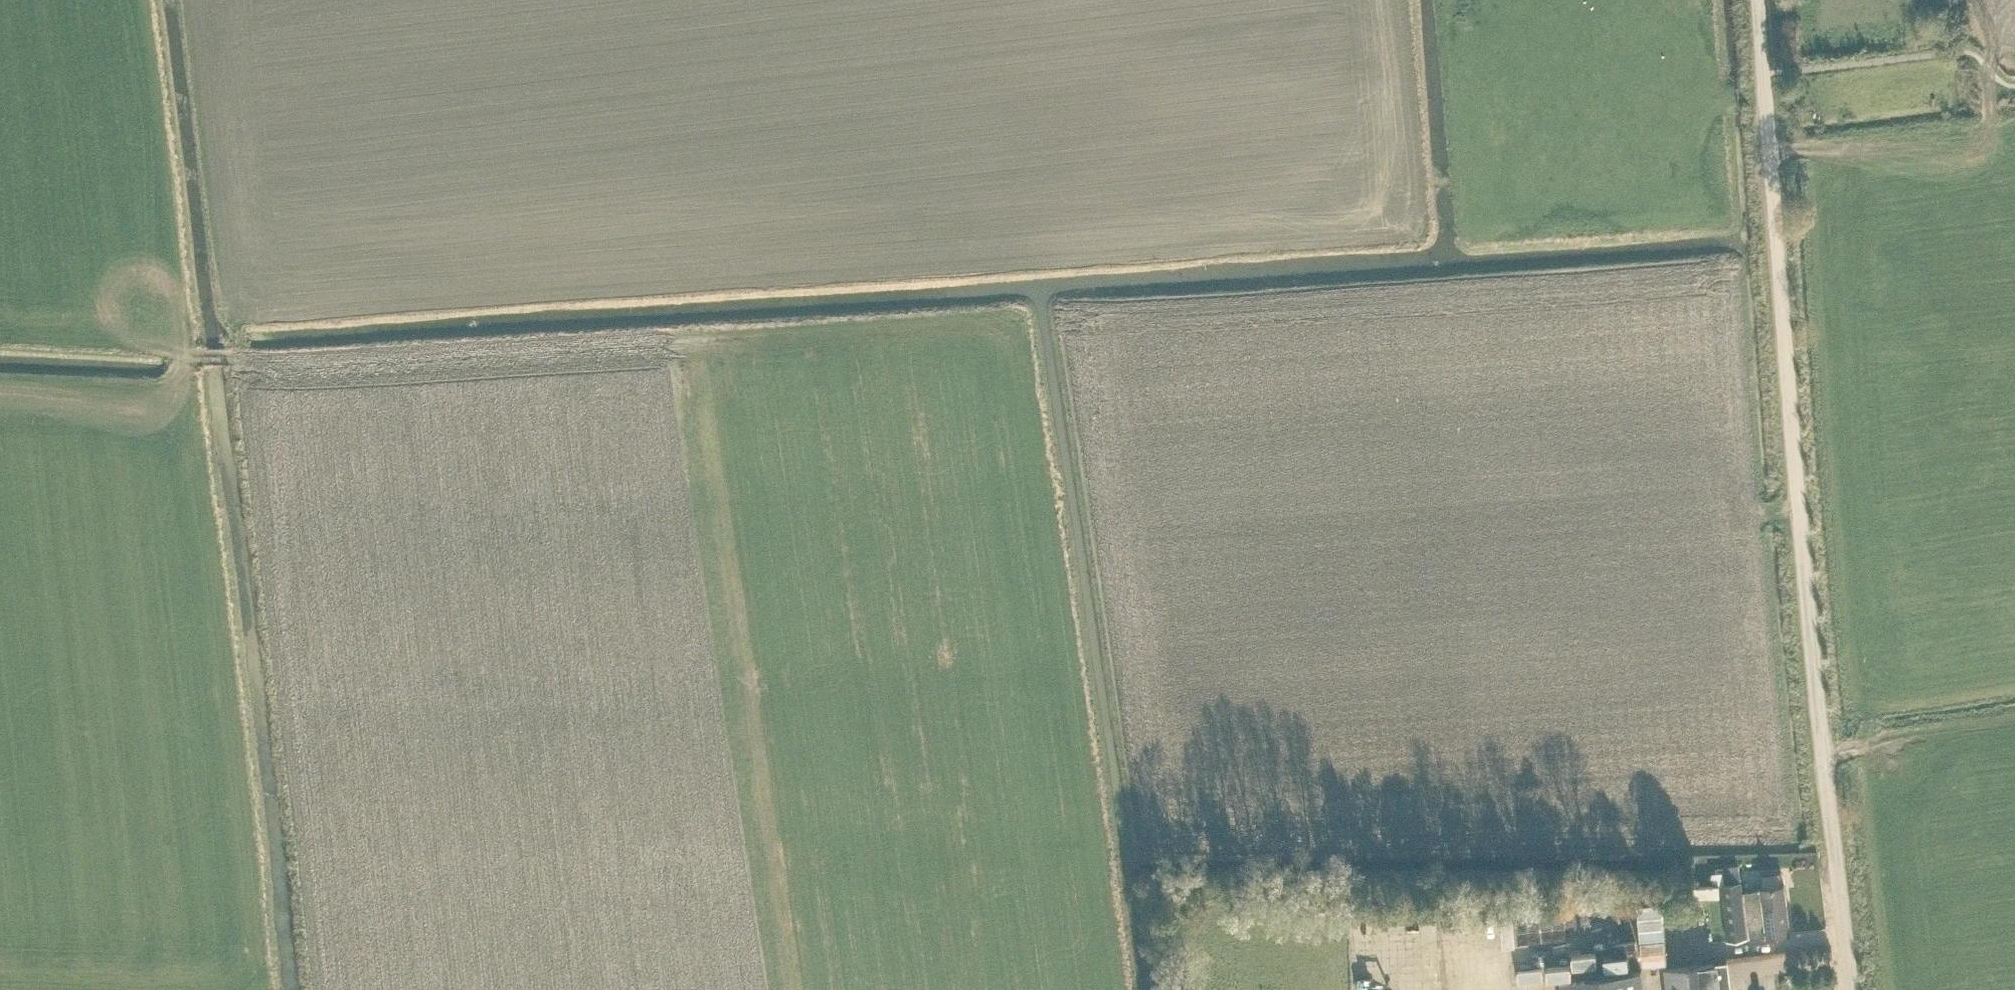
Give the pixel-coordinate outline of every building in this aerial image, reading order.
[(1745,891),(1745,892),(1743,892),(1741,880),(1719,883),(1727,940),(1749,937),(1749,936),(1750,936),(1750,937),(1790,932),(1784,885),(1761,887),(1761,889),(1745,891)] [(1714,962),(1665,968),(1667,989),(1717,989),(1714,962)] [(1641,970),(1561,979),(1563,989),(1643,989),(1641,970)]
